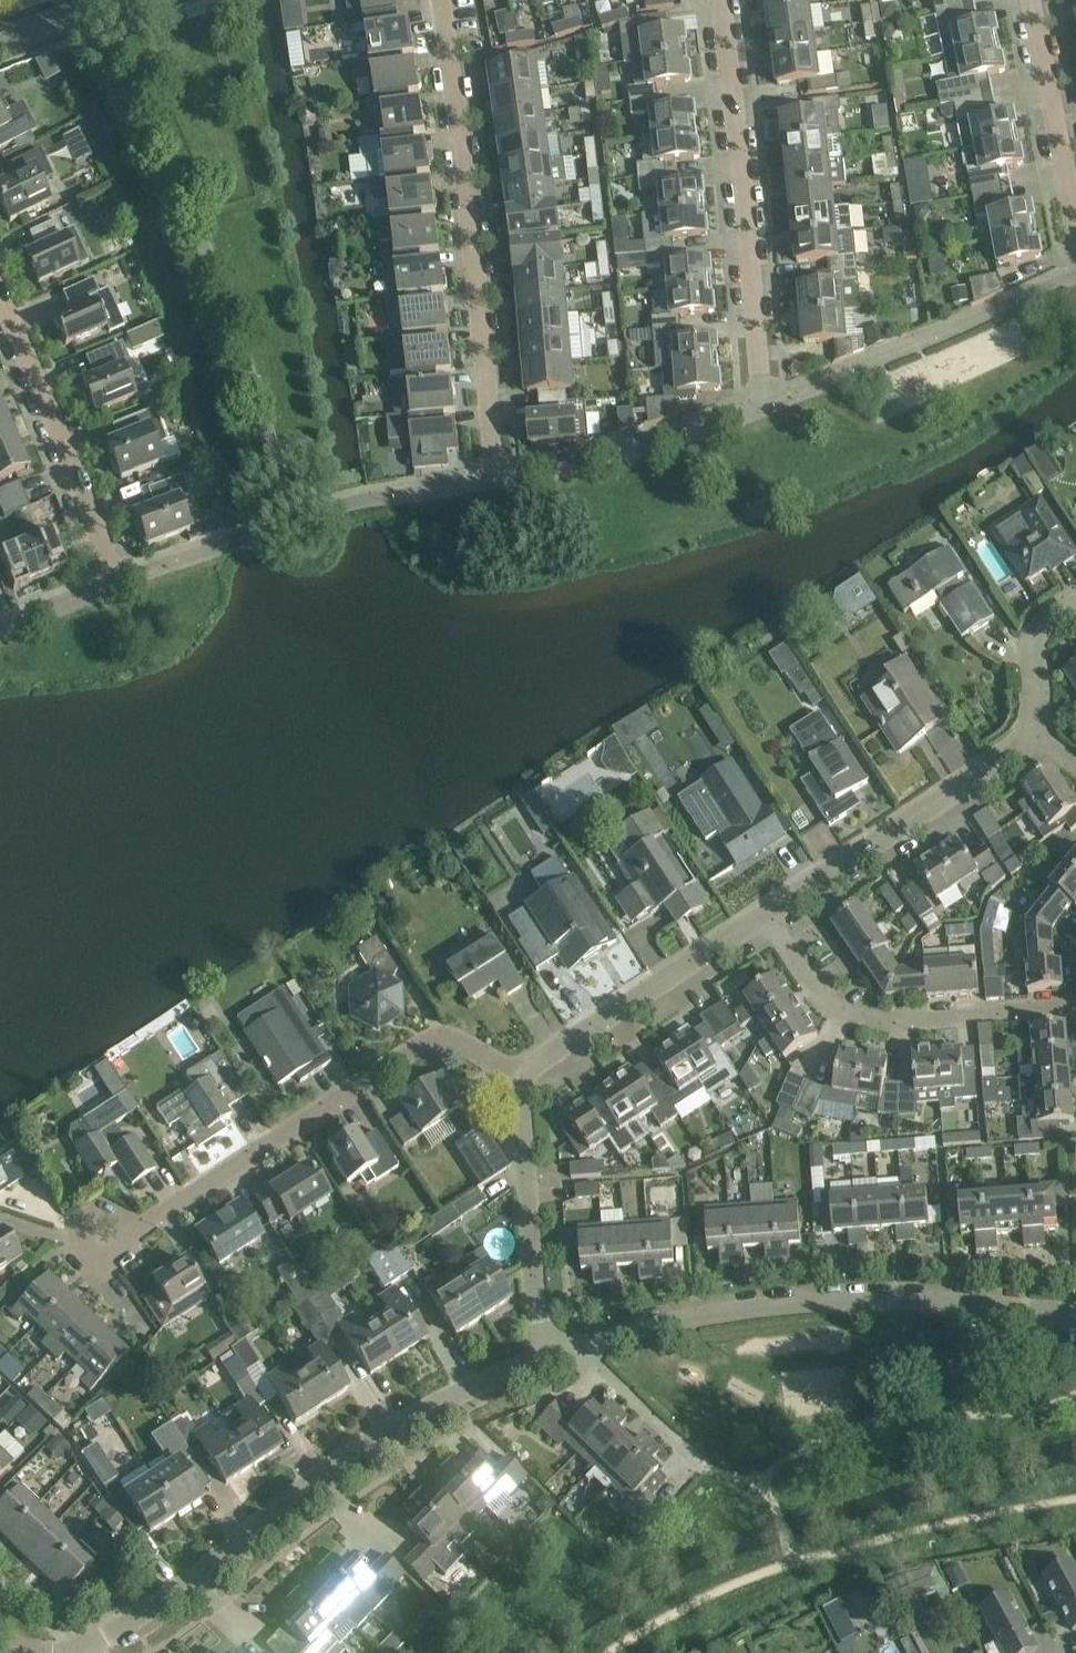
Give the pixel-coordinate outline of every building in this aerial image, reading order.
[(351,18),(397,12),(395,0),(348,0),(351,18)] [(647,11),(661,9),(659,0),(645,0),(647,11)] [(661,9),(675,7),(674,0),(659,0),(661,9)] [(809,7),(808,0),(766,0),(768,12),(809,7)] [(936,12),(965,6),(964,0),(933,0),(936,12)] [(861,7),(864,24),(874,22),(871,6),(861,7)] [(882,9),(885,21),(899,18),(896,6),(882,9)] [(945,59),(1000,47),(995,22),(980,25),(978,18),(968,20),(965,6),(936,12),(945,59)] [(809,7),(768,12),(771,36),(812,31),(809,7)] [(626,10),(613,14),(616,25),(629,21),(626,10)] [(301,14),(282,16),(285,30),(303,27),(301,14)] [(602,29),(616,25),(613,14),(599,18),(602,29)] [(630,22),(621,24),(622,39),(642,37),(645,61),(688,56),(685,30),(672,32),(670,14),(642,18),(630,22)] [(362,61),(371,60),(404,55),(415,54),(414,51),(418,51),(416,38),(412,38),(411,28),(400,29),(398,16),(352,22),(355,39),(359,39),(362,61)] [(579,19),(566,23),(569,34),(583,30),(579,19)] [(876,38),(874,22),(864,24),(866,40),(876,38)] [(896,22),(882,24),(884,38),(892,37),(897,30),(896,22)] [(552,27),(556,38),(569,34),(566,23),(552,27)] [(301,30),(285,32),(287,44),(302,42),(301,30)] [(812,31),(771,36),(775,60),(815,55),(812,31)] [(534,32),(520,34),(522,45),(536,44),(534,32)] [(506,36),(508,47),(522,45),(520,34),(506,36)] [(590,34),(575,39),(578,61),(593,59),(590,34)] [(1000,47),(945,59),(950,81),(937,84),(941,106),(954,104),(984,98),(981,84),(991,81),(990,74),(1005,71),(1000,47)] [(501,68),(491,70),(494,96),(539,90),(550,89),(546,62),(535,64),(529,64),(528,51),(509,54),(499,55),(501,68)] [(815,55),(775,60),(778,85),(810,80),(812,94),(839,90),(839,89),(838,89),(833,52),(815,55)] [(371,60),(376,99),(409,95),(420,93),(419,89),(422,86),(420,78),(417,76),(416,67),(405,68),(404,55),(371,60)] [(635,87),(628,88),(630,101),(657,98),(656,85),(691,81),(688,56),(645,61),(632,62),(635,87)] [(839,80),(840,90),(852,88),(851,78),(839,80)] [(586,100),(597,99),(595,83),(585,84),(586,100)] [(542,114),(539,90),(494,96),(497,120),(542,114)] [(376,99),(368,100),(369,110),(373,113),(376,113),(379,139),(415,134),(426,133),(422,106),(411,107),(409,95),(376,99)] [(814,114),(782,117),(784,141),(841,136),(838,112),(841,111),(839,99),(840,99),(840,97),(812,100),(814,114)] [(657,98),(630,101),(632,115),(652,113),(654,137),(697,133),(694,108),(659,112),(657,98)] [(957,118),(964,150),(1018,139),(1014,114),(998,117),(997,110),(987,112),(984,98),(954,104),(957,118)] [(904,99),(895,101),(897,115),(906,114),(906,113),(904,99)] [(36,130),(22,103),(1,113),(0,112),(0,148),(36,130)] [(954,104),(941,106),(943,114),(949,119),(957,118),(954,104)] [(593,123),(591,107),(581,108),(583,124),(593,123)] [(497,120),(501,144),(545,138),(545,137),(542,114),(497,120)] [(699,158),(697,133),(654,137),(641,139),(644,163),(637,164),(639,178),(666,175),(665,162),(699,158)] [(368,180),(368,181),(431,174),(430,165),(434,160),(433,150),(428,151),(428,147),(417,149),(415,134),(379,139),(359,141),(361,157),(367,156),(370,180),(368,180)] [(545,137),(545,138),(501,144),(504,167),(548,161),(562,159),(558,135),(545,137)] [(784,141),(787,166),(843,160),(841,136),(784,141)] [(883,139),(885,155),(895,154),(893,138),(883,139)] [(585,140),(586,156),(597,155),(595,139),(585,140)] [(967,167),(973,196),(1002,190),(999,175),(1010,174),(1008,167),(1023,164),(1018,139),(964,150),(964,154),(963,157),(964,165),(967,167)] [(45,204),(49,202),(40,182),(53,176),(39,149),(0,168),(0,169),(6,181),(0,184),(0,192),(0,193),(2,192),(5,198),(0,200),(0,202),(9,222),(45,204)] [(888,172),(898,170),(895,154),(885,155),(888,172)] [(597,155),(586,156),(588,171),(589,180),(599,178),(600,178),(599,170),(597,155)] [(504,167),(507,191),(552,185),(568,183),(565,160),(548,162),(548,161),(504,167)] [(843,160),(787,166),(790,190),(830,185),(846,184),(843,160)] [(434,198),(433,186),(420,188),(418,176),(431,174),(368,181),(370,194),(371,196),(372,198),(373,200),(374,201),(376,203),(378,204),(380,204),(382,205),(384,205),(386,205),(388,204),(390,203),(391,217),(373,219),(436,213),(435,211),(437,208),(438,205),(437,202),(436,200),(434,198)] [(666,175),(639,178),(640,192),(660,190),(662,214),(705,210),(702,185),(667,188),(666,175)] [(509,214),(509,215),(556,208),(555,208),(552,185),(507,191),(510,214),(509,214)] [(830,185),(790,190),(792,214),(833,210),(830,185)] [(890,187),(893,203),(903,201),(900,185),(890,187)] [(590,188),(592,204),(602,202),(601,186),(590,188)] [(990,216),(994,239),(1036,231),(1032,206),(1017,209),(1015,202),(1005,204),(1002,190),(973,196),(977,218),(990,216)] [(896,219),(906,218),(903,201),(893,203),(896,219)] [(605,222),(602,202),(592,204),(594,223),(605,222)] [(559,233),(556,208),(509,215),(513,239),(559,233)] [(850,208),(833,210),(792,214),(795,238),(853,232),(850,208)] [(927,222),(930,217),(929,208),(916,210),(918,223),(927,222)] [(705,210),(662,214),(643,216),(645,242),(646,254),(674,252),(672,238),(707,235),(705,210)] [(382,258),(383,258),(440,252),(440,250),(442,248),(442,245),(442,242),(441,239),(439,237),(437,226),(424,227),(423,215),(436,213),(373,219),(374,233),(375,233),(375,236),(376,237),(377,239),(379,241),(380,242),(382,243),(384,244),(386,244),(388,244),(390,244),(392,244),(394,243),(396,256),(382,258)] [(57,219),(29,232),(37,249),(25,255),(38,284),(89,260),(73,227),(63,232),(57,219)] [(795,238),(797,262),(830,259),(831,272),(858,269),(854,231),(853,232),(795,238)] [(1036,231),(994,239),(999,264),(1041,256),(1036,231)] [(614,241),(616,257),(617,256),(625,256),(632,255),(646,254),(645,242),(629,244),(628,240),(614,241)] [(513,246),(516,271),(563,267),(561,242),(513,246)] [(596,244),(599,263),(609,263),(607,243),(596,244)] [(383,258),(387,298),(444,292),(444,290),(448,288),(447,277),(443,276),(441,265),(422,268),(420,255),(440,253),(440,252),(383,258)] [(674,252),(646,254),(648,268),(667,266),(670,291),(712,287),(710,262),(675,265),(674,252)] [(906,258),(907,264),(918,263),(917,253),(910,253),(906,258)] [(625,256),(617,256),(618,271),(633,269),(632,255),(625,256)] [(611,278),(609,263),(599,263),(600,279),(611,278)] [(517,271),(519,294),(563,290),(561,268),(563,267),(516,271),(517,271)] [(858,269),(831,272),(810,274),(811,287),(800,288),(802,315),(855,311),(862,310),(859,283),(860,283),(858,269)] [(970,280),(975,305),(1002,293),(999,274),(970,280)] [(62,293),(68,307),(71,306),(73,312),(54,320),(65,345),(106,327),(101,313),(116,307),(108,288),(99,292),(93,279),(62,293)] [(714,312),(712,287),(670,291),(672,315),(652,317),(653,331),(680,328),(679,315),(714,312)] [(519,294),(521,318),(565,314),(563,290),(519,294)] [(953,293),(955,303),(967,301),(965,291),(953,293)] [(387,298),(391,338),(404,336),(438,333),(448,332),(446,306),(435,306),(433,294),(444,293),(444,292),(387,298)] [(925,293),(914,294),(915,306),(926,305),(925,293)] [(602,295),(604,311),(615,310),(613,294),(602,295)] [(617,326),(615,310),(604,311),(606,327),(617,326)] [(855,311),(802,315),(804,343),(837,340),(839,361),(865,351),(864,332),(857,332),(855,311)] [(521,318),(523,342),(568,338),(565,314),(521,318)] [(680,328),(653,331),(654,344),(656,369),(663,369),(719,364),(717,339),(682,342),(680,328)] [(438,333),(404,336),(408,376),(438,373),(446,373),(452,372),(452,370),(455,370),(454,359),(451,359),(450,345),(439,346),(438,333)] [(525,366),(570,362),(568,338),(523,342),(525,366)] [(91,406),(94,413),(135,396),(129,382),(140,377),(133,361),(130,362),(122,342),(85,357),(94,378),(82,383),(85,390),(82,391),(88,407),(91,406)] [(608,343),(609,359),(620,358),(618,342),(608,343)] [(572,389),(570,362),(525,366),(527,392),(538,392),(539,405),(568,402),(566,389),(572,389)] [(720,389),(719,364),(663,369),(665,399),(647,400),(649,423),(644,424),(645,425),(679,415),(679,414),(677,415),(676,399),(696,397),(695,391),(720,389)] [(438,373),(408,376),(408,377),(412,416),(445,413),(456,412),(454,386),(447,386),(442,387),(442,383),(438,380),(438,373)] [(532,446),(573,443),(574,443),(575,444),(589,440),(586,401),(568,402),(539,405),(540,418),(530,419),(532,446)] [(106,443),(110,451),(112,457),(110,460),(114,472),(118,473),(120,478),(157,464),(150,446),(167,439),(160,422),(156,424),(150,410),(113,424),(119,438),(106,443)] [(459,451),(457,425),(446,426),(445,413),(412,416),(387,418),(389,441),(411,439),(412,452),(408,455),(409,465),(414,467),(414,469),(449,466),(448,453),(459,451)] [(17,443),(7,420),(0,423),(0,450),(17,443)] [(17,443),(0,450),(0,479),(26,467),(27,469),(28,468),(17,443)] [(368,469),(370,481),(382,479),(380,472),(375,468),(368,469)] [(1022,480),(1034,498),(1046,490),(1034,472),(1022,480)] [(146,545),(186,530),(189,529),(178,499),(190,495),(183,476),(148,489),(154,507),(134,514),(137,522),(134,523),(140,539),(143,537),(146,545)] [(24,493),(19,481),(0,490),(0,504),(24,493)] [(24,493),(0,504),(0,508),(4,517),(30,506),(24,493)] [(1026,582),(1050,567),(1052,571),(1075,555),(1075,554),(1040,499),(1018,513),(1035,539),(1009,556),(1026,582)] [(26,542),(40,579),(67,568),(62,555),(64,554),(65,555),(66,554),(57,532),(56,532),(57,534),(54,535),(52,532),(26,542)] [(40,579),(26,542),(0,553),(0,556),(13,589),(40,579)] [(950,547),(906,576),(889,587),(905,613),(938,592),(945,603),(941,606),(963,639),(995,618),(973,585),(965,590),(957,579),(967,573),(950,547)] [(859,575),(840,588),(857,613),(876,601),(859,575)] [(785,672),(800,662),(788,643),(769,655),(781,674),(785,672)] [(924,732),(925,734),(945,721),(907,659),(886,672),(891,680),(864,697),(873,711),(878,708),(886,721),(881,724),(900,753),(917,742),(915,738),(924,732)] [(1067,672),(1075,686),(1075,667),(1067,672)] [(813,709),(825,701),(815,686),(803,694),(813,709)] [(712,705),(700,713),(713,732),(724,724),(712,705)] [(644,709),(613,728),(626,748),(656,728),(644,709)] [(820,712),(791,730),(817,771),(802,781),(830,825),(847,814),(836,797),(849,789),(851,792),(852,792),(867,782),(841,740),(838,741),(820,712)] [(615,738),(604,745),(606,747),(605,752),(618,753),(624,762),(621,773),(632,776),(637,773),(615,738)] [(737,862),(753,851),(754,854),(784,835),(765,807),(762,810),(731,763),(700,783),(701,784),(679,798),(706,841),(719,833),(721,836),(720,837),(738,865),(739,864),(737,862)] [(1052,767),(1022,786),(1030,797),(1019,805),(1025,814),(1027,813),(1065,788),(1052,767)] [(1068,824),(1072,830),(1075,827),(1075,805),(1065,788),(1027,813),(1044,839),(1068,824)] [(521,801),(543,833),(552,827),(531,794),(521,801)] [(988,840),(989,839),(1001,831),(987,809),(974,817),(988,840)] [(665,835),(650,812),(618,834),(633,856),(619,865),(635,889),(617,901),(625,912),(630,909),(637,920),(649,912),(651,914),(673,899),(686,919),(710,903),(697,884),(696,884),(664,835),(665,835)] [(1005,864),(1016,857),(1001,831),(989,839),(1005,864)] [(957,840),(936,853),(957,887),(981,872),(995,863),(985,848),(969,859),(957,840)] [(451,846),(462,863),(471,857),(460,841),(451,846)] [(1061,862),(1075,874),(1075,844),(1061,862)] [(957,887),(936,853),(915,867),(937,900),(957,887)] [(545,895),(509,919),(523,940),(519,943),(537,971),(560,956),(567,967),(582,958),(584,961),(616,941),(580,885),(576,887),(557,857),(532,874),(545,895)] [(1022,867),(1016,857),(1005,864),(1011,874),(1022,867)] [(1054,890),(1072,906),(1075,908),(1075,874),(1061,862),(1045,882),(1054,890)] [(995,863),(981,872),(992,889),(1006,878),(995,863)] [(933,910),(914,883),(901,892),(920,919),(928,914),(933,910)] [(888,902),(896,896),(888,885),(880,890),(888,902)] [(1052,931),(1072,906),(1054,890),(1028,922),(1052,931)] [(896,896),(888,902),(896,913),(904,908),(896,896)] [(375,899),(369,903),(376,915),(388,906),(384,899),(375,899)] [(990,902),(987,909),(998,912),(1000,905),(990,902)] [(846,945),(873,926),(859,905),(831,923),(846,945)] [(993,930),(998,912),(987,909),(982,927),(993,930)] [(928,914),(920,919),(925,927),(933,921),(938,918),(933,910),(928,914)] [(901,922),(909,933),(918,928),(910,916),(901,922)] [(933,921),(925,927),(930,935),(943,926),(938,918),(933,921)] [(1028,922),(1031,964),(1055,963),(1052,931),(1028,922)] [(974,925),(960,926),(961,936),(974,935),(974,925)] [(873,926),(846,945),(861,966),(864,965),(884,951),(888,948),(873,926)] [(947,937),(961,936),(960,926),(946,928),(947,937)] [(507,995),(523,984),(491,934),(444,963),(460,988),(463,987),(470,999),(499,981),(507,995)] [(356,949),(369,969),(373,971),(348,987),(350,1017),(372,1029),(403,1008),(401,984),(392,979),(397,969),(376,936),(356,949)] [(982,949),(984,968),(995,967),(993,948),(982,949)] [(886,998),(899,972),(884,951),(864,965),(886,998)] [(979,994),(976,961),(950,963),(953,996),(979,994)] [(950,963),(924,965),(925,970),(927,995),(927,998),(953,996),(950,963)] [(1061,963),(1055,963),(1031,964),(1026,965),(1028,991),(1063,988),(1061,963)] [(998,979),(997,967),(995,967),(984,968),(986,1001),(1000,1000),(999,987),(1004,987),(1004,978),(998,979)] [(927,995),(925,970),(899,972),(886,998),(927,995)] [(749,1004),(735,1013),(744,1026),(758,1017),(791,995),(778,975),(744,996),(749,1004)] [(282,988),(236,1017),(265,1062),(263,1063),(277,1086),(295,1074),(300,1082),(331,1062),(282,988)] [(791,995),(758,1017),(771,1037),(804,1015),(791,995)] [(731,1040),(743,1032),(724,1002),(712,1009),(726,1032),(731,1040)] [(700,1017),(718,1045),(720,1047),(731,1040),(726,1032),(712,1009),(700,1017)] [(767,1057),(779,1049),(784,1058),(818,1036),(804,1015),(771,1037),(759,1045),(767,1057)] [(1066,1024),(1031,1027),(1032,1041),(1017,1042),(1018,1052),(1068,1049),(1066,1024)] [(689,1027),(673,1037),(676,1043),(675,1044),(699,1081),(704,1089),(708,1096),(738,1076),(734,1070),(720,1047),(718,1045),(707,1052),(694,1031),(692,1032),(689,1027)] [(669,1077),(658,1084),(675,1109),(704,1089),(699,1081),(675,1044),(656,1056),(669,1077)] [(899,1084),(897,1117),(918,1115),(916,1092),(939,1091),(936,1051),(934,1051),(934,1045),(915,1046),(915,1052),(912,1053),(914,1083),(899,1084)] [(981,1058),(994,1057),(993,1047),(980,1048),(981,1058)] [(977,1098),(975,1071),(963,1072),(961,1049),(936,1051),(939,1091),(953,1089),(954,1100),(977,1098)] [(1070,1073),(1068,1049),(1018,1052),(1019,1067),(1034,1066),(1035,1075),(1070,1073)] [(867,1056),(864,1055),(857,1095),(880,1099),(878,1114),(897,1117),(899,1084),(885,1081),(889,1060),(886,1059),(887,1053),(868,1050),(867,1056)] [(808,1082),(794,1112),(813,1120),(820,1102),(855,1108),(857,1095),(864,1055),(840,1051),(833,1089),(825,1088),(824,1089),(808,1082)] [(184,1094),(159,1110),(170,1126),(180,1119),(199,1148),(225,1131),(220,1123),(230,1116),(226,1109),(238,1101),(248,1095),(220,1052),(209,1058),(186,1074),(192,1084),(195,1087),(184,1094)] [(994,1057),(981,1058),(982,1069),(995,1068),(994,1057)] [(658,1084),(648,1091),(634,1070),(633,1071),(629,1065),(612,1076),(616,1082),(615,1082),(639,1119),(651,1112),(661,1128),(679,1116),(675,1109),(658,1084)] [(442,1072),(398,1100),(405,1111),(388,1122),(403,1146),(448,1117),(463,1140),(480,1129),(442,1072)] [(1021,1076),(1019,1077),(1021,1100),(1022,1100),(1072,1097),(1070,1073),(1035,1075),(1021,1076)] [(776,1104),(794,1112),(808,1082),(790,1074),(776,1104)] [(626,1128),(639,1119),(615,1082),(596,1095),(610,1115),(599,1122),(609,1139),(620,1155),(636,1144),(626,1128)] [(71,1127),(68,1138),(75,1148),(74,1148),(94,1178),(118,1163),(131,1185),(155,1169),(134,1136),(123,1142),(112,1125),(128,1115),(137,1109),(126,1091),(115,1098),(81,1120),(71,1127)] [(983,1092),(984,1103),(997,1102),(997,1091),(983,1092)] [(1024,1119),(1018,1119),(1019,1140),(1033,1139),(1061,1137),(1060,1123),(1074,1122),(1072,1097),(1022,1100),(1024,1119)] [(599,1122),(586,1102),(566,1114),(574,1125),(567,1129),(573,1139),(569,1141),(580,1158),(609,1139),(599,1122)] [(773,1128),(785,1133),(789,1124),(777,1119),(773,1128)] [(789,1124),(785,1133),(799,1139),(802,1130),(789,1124)] [(375,1131),(361,1140),(354,1129),(327,1146),(336,1161),(332,1163),(346,1184),(367,1170),(374,1182),(398,1166),(375,1131)] [(730,1134),(717,1140),(718,1141),(722,1149),(722,1150),(735,1144),(730,1134)] [(944,1146),(981,1143),(980,1134),(943,1136),(944,1146)] [(916,1141),(898,1142),(899,1151),(916,1150),(916,1141)] [(899,1151),(898,1142),(881,1143),(881,1152),(899,1151)] [(7,1187),(23,1177),(1,1143),(0,1144),(0,1192),(7,1187)] [(850,1145),(851,1155),(868,1153),(867,1144),(850,1145)] [(834,1156),(851,1155),(850,1145),(833,1147),(834,1156)] [(1039,1145),(1027,1146),(1027,1155),(1040,1154),(1039,1145)] [(823,1146),(810,1147),(814,1193),(826,1192),(823,1146)] [(1015,1156),(1027,1155),(1027,1146),(1015,1147),(1015,1156)] [(992,1149),(979,1150),(980,1160),(993,1159),(992,1149)] [(980,1160),(979,1150),(967,1151),(967,1160),(980,1160)] [(501,1153),(472,1172),(481,1186),(510,1167),(501,1153)] [(679,1156),(667,1164),(671,1170),(686,1167),(679,1156)] [(664,1160),(653,1161),(654,1172),(670,1171),(664,1160)] [(571,1178),(601,1175),(600,1162),(570,1164),(571,1178)] [(270,1183),(254,1194),(273,1224),(285,1217),(288,1222),(328,1196),(308,1166),(288,1179),(274,1189),(270,1183)] [(914,1227),(929,1226),(927,1190),(913,1191),(912,1170),(900,1171),(902,1192),(906,1241),(916,1240),(914,1227)] [(576,1199),(599,1197),(600,1197),(599,1183),(575,1185),(576,1199)] [(1040,1194),(1031,1195),(1035,1245),(1045,1244),(1044,1230),(1058,1229),(1056,1208),(1065,1207),(1063,1184),(1039,1186),(1040,1194)] [(1035,1245),(1031,1195),(1022,1196),(1021,1187),(1006,1188),(1010,1233),(1023,1231),(1024,1246),(1035,1245)] [(1010,1233),(1006,1188),(992,1189),(992,1198),(983,1199),(987,1249),(998,1248),(997,1234),(1010,1233)] [(485,1202),(476,1189),(449,1207),(457,1220),(485,1202)] [(702,1194),(704,1208),(727,1205),(725,1191),(702,1194)] [(987,1249),(983,1199),(974,1200),(973,1191),(950,1193),(951,1216),(960,1215),(962,1236),(975,1235),(977,1250),(987,1249)] [(878,1194),(881,1230),(896,1228),(897,1242),(906,1241),(902,1192),(878,1194)] [(878,1194),(854,1196),(859,1245),(868,1244),(867,1231),(881,1230),(878,1194)] [(859,1245),(854,1196),(830,1198),(833,1234),(848,1232),(849,1246),(859,1245)] [(791,1260),(789,1246),(801,1246),(798,1202),(774,1204),(779,1261),(791,1260)] [(238,1204),(226,1212),(197,1231),(219,1264),(260,1237),(238,1204)] [(752,1205),(754,1242),(755,1251),(766,1250),(767,1262),(779,1261),(774,1204),(752,1205)] [(755,1251),(754,1242),(752,1205),(728,1207),(733,1265),(745,1264),(744,1251),(755,1251)] [(721,1266),(733,1265),(728,1207),(705,1209),(708,1253),(720,1252),(721,1266)] [(671,1221),(648,1223),(652,1280),(664,1279),(663,1266),(675,1265),(671,1221)] [(652,1280),(648,1223),(625,1225),(627,1261),(628,1268),(639,1268),(640,1281),(652,1280)] [(628,1268),(627,1261),(625,1225),(602,1227),(606,1284),(618,1283),(617,1269),(628,1268)] [(594,1285),(606,1284),(602,1227),(578,1228),(582,1273),(593,1273),(594,1285)] [(20,1257),(2,1229),(0,1230),(0,1270),(20,1257)] [(381,1240),(373,1245),(378,1253),(382,1250),(386,1247),(381,1240)] [(386,1247),(382,1250),(402,1280),(415,1272),(395,1242),(386,1247)] [(373,1245),(363,1251),(368,1259),(378,1253),(373,1245)] [(458,1281),(482,1317),(509,1299),(488,1267),(492,1264),(482,1248),(465,1259),(473,1271),(458,1281)] [(382,1250),(378,1253),(368,1259),(366,1261),(386,1291),(402,1280),(382,1250)] [(979,1268),(986,1268),(985,1256),(978,1257),(979,1268)] [(190,1296),(196,1306),(208,1298),(202,1289),(202,1288),(184,1260),(153,1280),(160,1291),(146,1301),(163,1327),(178,1317),(172,1308),(190,1296)] [(306,1299),(315,1294),(302,1274),(293,1260),(276,1271),(298,1305),(306,1299)] [(307,1270),(302,1274),(315,1294),(323,1288),(325,1287),(315,1272),(307,1270)] [(37,1324),(68,1293),(48,1273),(9,1312),(18,1320),(25,1313),(37,1324)] [(482,1317),(458,1281),(443,1290),(435,1278),(423,1286),(455,1335),(482,1317)] [(323,1288),(315,1294),(306,1299),(321,1322),(326,1329),(342,1318),(323,1288)] [(390,1314),(376,1323),(398,1356),(425,1338),(394,1289),(380,1299),(390,1314)] [(68,1293),(37,1324),(48,1335),(41,1342),(50,1351),(88,1312),(68,1293)] [(307,1332),(321,1322),(306,1299),(298,1305),(292,1308),(307,1332)] [(379,1302),(354,1311),(358,1322),(382,1313),(379,1302)] [(220,1318),(229,1332),(237,1344),(244,1339),(251,1335),(234,1309),(220,1318)] [(108,1331),(88,1312),(50,1351),(58,1359),(65,1352),(77,1363),(108,1331)] [(398,1356),(376,1323),(362,1332),(353,1317),(338,1326),(369,1374),(398,1356)] [(108,1331),(77,1363),(88,1375),(81,1382),(90,1390),(128,1351),(108,1331)] [(237,1344),(229,1332),(205,1348),(213,1360),(230,1349),(237,1344)] [(260,1363),(244,1339),(237,1344),(230,1349),(245,1372),(260,1363)] [(300,1373),(322,1406),(349,1388),(320,1344),(307,1353),(314,1364),(300,1373)] [(235,1359),(231,1353),(220,1360),(224,1366),(235,1359)] [(14,1370),(7,1377),(14,1383),(21,1376),(14,1370)] [(260,1371),(249,1378),(266,1403),(276,1396),(294,1424),(322,1406),(300,1373),(286,1382),(279,1371),(266,1380),(260,1371)] [(231,1434),(252,1466),(279,1448),(254,1410),(266,1403),(249,1378),(236,1386),(245,1401),(221,1417),(231,1433),(231,1434)] [(36,1405),(44,1397),(45,1396),(36,1387),(27,1396),(36,1405)] [(13,1396),(4,1406),(15,1416),(24,1407),(13,1396)] [(60,1412),(44,1397),(36,1405),(52,1420),(60,1412)] [(535,1422),(546,1432),(564,1413),(554,1403),(535,1422)] [(560,1436),(564,1440),(577,1452),(617,1411),(609,1403),(598,1414),(590,1405),(574,1422),(560,1436)] [(30,1406),(15,1421),(32,1437),(47,1422),(30,1406)] [(623,1438),(615,1430),(626,1419),(617,1411),(577,1452),(590,1465),(585,1470),(589,1474),(619,1442),(623,1438)] [(564,1440),(560,1436),(574,1422),(564,1413),(546,1432),(559,1445),(564,1440)] [(252,1466),(231,1434),(217,1442),(207,1427),(196,1434),(186,1419),(173,1427),(189,1452),(200,1445),(225,1483),(252,1466)] [(170,1423),(150,1436),(169,1466),(151,1477),(176,1515),(207,1496),(203,1490),(194,1476),(200,1472),(209,1485),(210,1485),(189,1452),(173,1427),(170,1423)] [(13,1462),(23,1451),(4,1431),(0,1436),(0,1475),(13,1462)] [(623,1438),(619,1442),(589,1474),(585,1478),(589,1482),(593,1478),(605,1490),(610,1485),(650,1443),(642,1435),(631,1446),(623,1438)] [(61,1455),(69,1447),(58,1437),(50,1445),(61,1455)] [(81,1453),(103,1486),(118,1476),(96,1443),(81,1453)] [(623,1497),(636,1483),(640,1487),(657,1470),(648,1462),(659,1451),(650,1443),(610,1485),(623,1497)] [(470,1461),(475,1465),(501,1490),(498,1494),(503,1499),(516,1485),(497,1467),(480,1450),(470,1461)] [(508,1456),(497,1467),(516,1485),(526,1475),(508,1456)] [(470,1461),(463,1468),(452,1458),(444,1466),(485,1507),(498,1494),(501,1490),(475,1465),(470,1461)] [(135,1533),(127,1520),(137,1513),(150,1532),(176,1515),(151,1477),(144,1466),(106,1491),(134,1534),(135,1533)] [(438,1493),(474,1528),(478,1524),(473,1519),(485,1507),(444,1466),(436,1475),(446,1485),(438,1493)] [(73,1473),(67,1479),(74,1485),(80,1479),(73,1473)] [(650,1497),(640,1487),(636,1483),(623,1497),(618,1502),(632,1515),(650,1497)] [(3,1526),(10,1532),(38,1503),(19,1484),(0,1503),(0,1529),(3,1526)] [(474,1528),(438,1493),(431,1501),(420,1491),(412,1499),(453,1540),(459,1546),(472,1533),(476,1537),(480,1533),(474,1528)] [(96,1496),(88,1504),(100,1515),(107,1507),(96,1496)] [(660,1507),(650,1497),(632,1515),(642,1526),(660,1507)] [(406,1527),(423,1543),(427,1539),(441,1552),(453,1540),(412,1499),(404,1508),(414,1518),(406,1527)] [(12,1544),(24,1556),(57,1522),(38,1503),(10,1532),(17,1539),(12,1544)] [(113,1530),(123,1520),(110,1507),(100,1517),(113,1530)] [(48,1569),(76,1540),(57,1522),(24,1556),(36,1567),(41,1563),(48,1569)] [(441,1552),(427,1539),(423,1543),(414,1552),(433,1571),(446,1557),(441,1552)] [(76,1540),(48,1569),(55,1576),(50,1581),(63,1593),(96,1559),(76,1540)] [(422,1581),(433,1571),(414,1552),(404,1563),(422,1581)] [(376,1565),(394,1584),(404,1573),(386,1555),(376,1565)] [(384,1600),(362,1579),(366,1575),(349,1558),(341,1567),(330,1556),(322,1565),(372,1613),(384,1600)] [(942,1621),(961,1610),(936,1563),(886,1582),(891,1593),(885,1595),(897,1628),(927,1616),(921,1600),(935,1594),(940,1607),(937,1608),(942,1621)] [(1044,1577),(1071,1628),(1073,1631),(1075,1629),(1075,1571),(1072,1563),(1044,1577)] [(317,1592),(354,1628),(356,1629),(372,1613),(322,1565),(314,1573),(325,1584),(317,1592)] [(384,1600),(393,1591),(390,1588),(394,1584),(376,1565),(366,1575),(362,1579),(384,1600)] [(958,1565),(945,1572),(955,1592),(968,1586),(958,1565)] [(290,1598),(339,1645),(354,1628),(317,1592),(309,1600),(299,1590),(290,1598)] [(1009,1596),(981,1610),(998,1642),(984,1649),(987,1652),(1032,1652),(1038,1650),(1009,1596)] [(822,1606),(842,1646),(858,1638),(838,1597),(822,1606)] [(282,1607),(293,1617),(285,1625),(289,1630),(302,1642),(306,1638),(321,1652),(333,1652),(340,1646),(338,1645),(339,1645),(290,1598),(282,1607)] [(1042,1612),(1047,1622),(1059,1615),(1054,1606),(1042,1612)] [(292,1652),(294,1652),(321,1652),(306,1638),(302,1642),(292,1652)]
